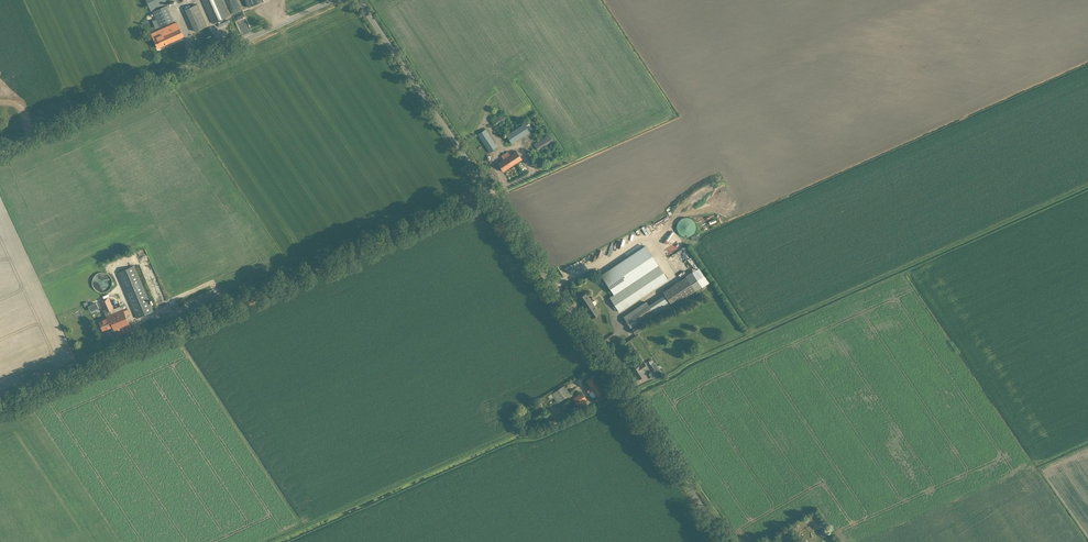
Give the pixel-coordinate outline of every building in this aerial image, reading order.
[(151,11),(176,0),(146,0),(151,11)] [(213,23),(228,16),(221,0),(203,0),(213,23)] [(185,9),(195,31),(207,26),(197,4),(185,9)] [(153,11),(160,27),(174,21),(167,5),(153,11)] [(151,33),(158,48),(183,36),(177,22),(151,33)] [(494,120),(497,124),(507,118),(504,114),(494,120)] [(506,135),(512,144),(530,131),(524,123),(506,135)] [(478,134),(490,152),(497,147),(485,129),(478,134)] [(549,134),(534,144),(538,150),(553,140),(549,134)] [(497,163),(503,171),(507,168),(522,159),(517,151),(510,155),(508,151),(501,156),(504,159),(497,163)] [(678,232),(679,233),(679,234),(680,235),(681,235),(682,236),(683,236),(684,236),(685,236),(686,237),(687,236),(688,236),(689,236),(690,236),(691,235),(692,234),(693,233),(694,233),(694,232),(695,231),(695,230),(695,229),(695,228),(695,227),(695,226),(695,225),(695,224),(695,223),(694,222),(694,221),(693,220),(692,220),(691,219),(690,218),(689,218),(688,218),(687,217),(686,217),(685,217),(684,217),(683,218),(682,218),(681,219),(680,219),(679,220),(679,221),(678,221),(677,222),(677,223),(677,224),(676,225),(676,226),(676,227),(676,228),(677,230),(677,231),(678,232)] [(610,297),(620,312),(668,279),(645,246),(601,275),(614,294),(610,297)] [(118,273),(137,318),(153,311),(134,265),(118,273)] [(663,292),(673,306),(701,286),(692,272),(663,292)] [(109,286),(107,273),(99,274),(100,283),(98,283),(98,287),(109,286)] [(579,298),(592,318),(599,313),(586,293),(579,298)] [(113,326),(117,337),(132,330),(126,315),(130,314),(127,307),(112,313),(111,310),(114,309),(109,297),(101,301),(104,310),(103,310),(106,318),(99,321),(103,330),(113,326)] [(631,328),(635,333),(639,330),(642,328),(639,323),(654,313),(646,302),(623,317),(631,328)] [(650,366),(657,376),(662,373),(659,369),(662,367),(660,364),(658,366),(655,362),(650,366)] [(637,367),(632,370),(639,379),(643,376),(645,375),(642,371),(647,367),(645,363),(641,365),(641,364),(639,366),(637,367)] [(589,378),(585,380),(590,387),(586,389),(588,393),(592,390),(597,396),(600,394),(604,391),(593,375),(589,378)] [(551,394),(557,403),(570,394),(565,385),(551,394)] [(582,392),(573,398),(578,406),(587,400),(582,392)] [(532,404),(537,415),(546,410),(540,400),(532,404)]
